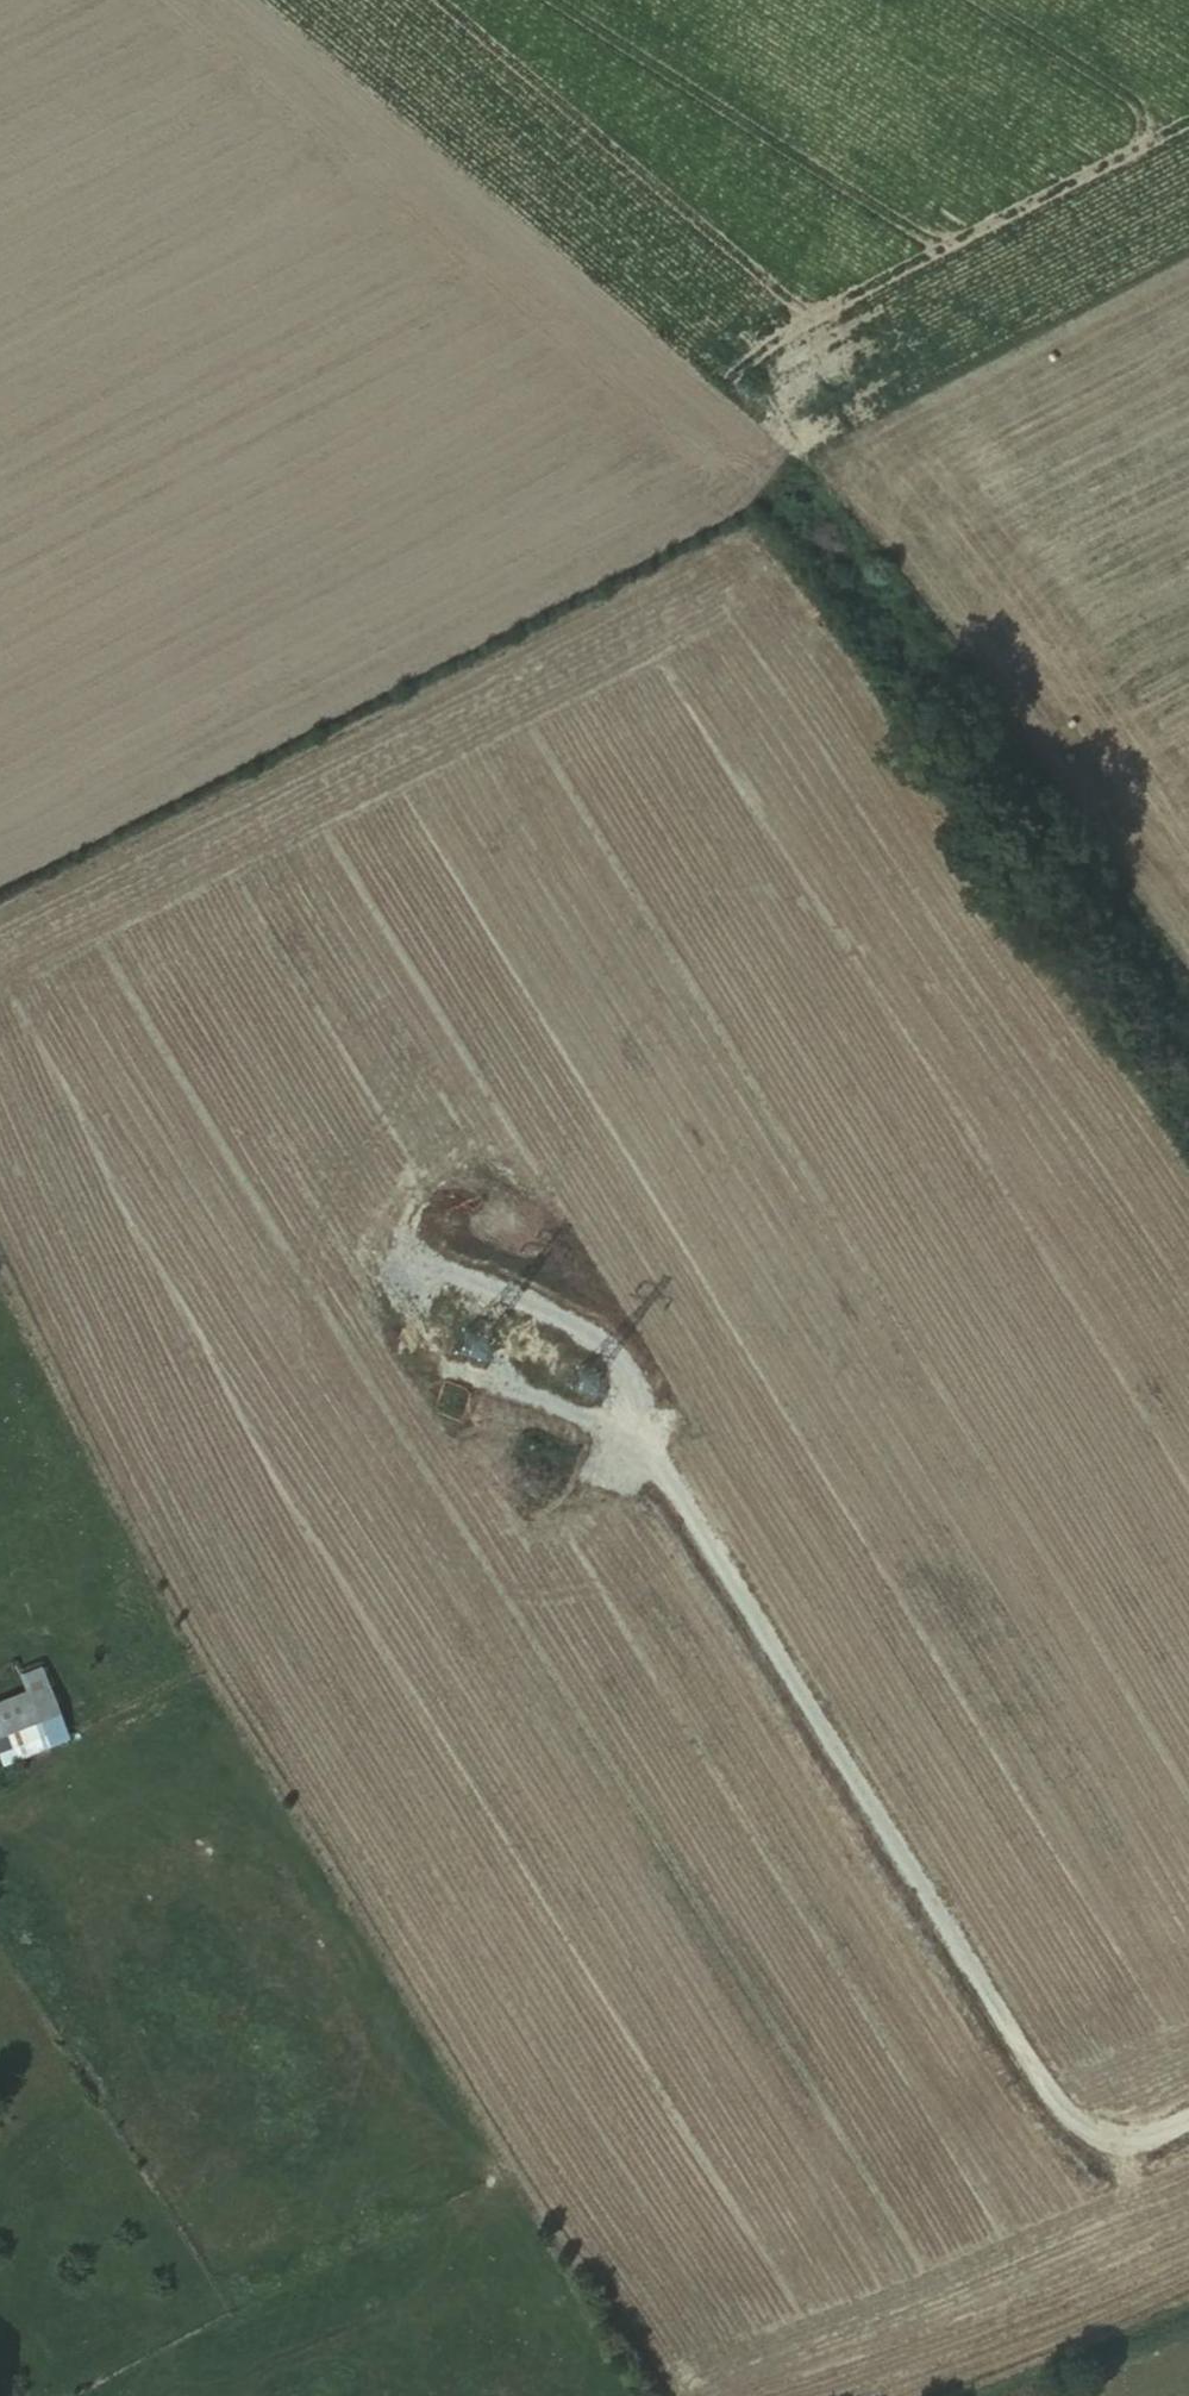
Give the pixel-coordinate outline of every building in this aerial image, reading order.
[(42,1732),(36,1718),(58,1709),(40,1662),(15,1671),(21,1688),(0,1696),(0,1748),(42,1732)]
